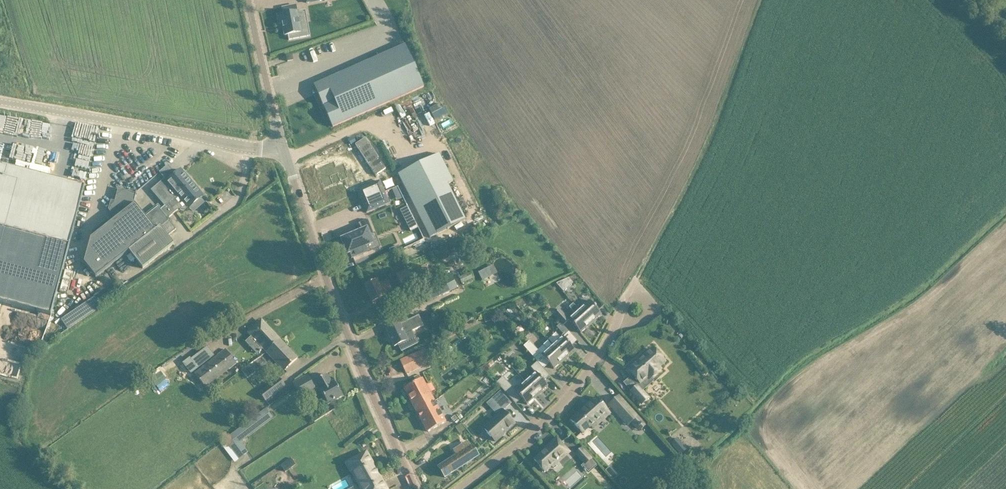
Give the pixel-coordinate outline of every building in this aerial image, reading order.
[(285,36),(288,35),(289,40),(310,36),(305,11),(297,12),(296,6),(283,8),(284,15),(278,16),(279,24),(283,24),(285,36)] [(333,127),(424,87),(405,45),(314,86),(333,127)] [(365,139),(355,146),(376,175),(385,168),(365,139)] [(439,153),(398,174),(429,237),(465,219),(447,184),(453,181),(439,153)] [(335,160),(320,167),(322,172),(320,173),(326,188),(346,179),(350,187),(359,183),(353,169),(349,171),(345,162),(337,165),(335,160)] [(69,246),(84,188),(0,166),(0,228),(69,246)] [(180,170),(163,185),(162,189),(172,200),(178,195),(191,184),(180,170)] [(380,181),(358,191),(362,202),(384,192),(380,181)] [(172,200),(161,210),(166,216),(167,218),(179,209),(180,210),(185,211),(189,207),(189,208),(202,196),(191,184),(178,195),(172,200)] [(160,227),(162,226),(169,221),(167,218),(166,216),(161,210),(158,207),(145,217),(134,203),(137,192),(136,191),(136,193),(118,189),(115,201),(111,200),(108,210),(115,219),(91,238),(84,263),(96,278),(96,277),(129,251),(160,227)] [(384,192),(362,202),(367,213),(389,203),(384,192)] [(411,216),(405,218),(409,225),(415,223),(411,216)] [(352,235),(341,240),(347,254),(349,254),(352,259),(367,252),(365,247),(373,244),(369,235),(373,234),(368,220),(358,224),(361,231),(357,233),(352,235)] [(176,229),(169,221),(162,226),(160,227),(168,236),(176,229)] [(160,227),(129,251),(143,269),(174,244),(168,236),(160,227)] [(41,314),(51,316),(69,246),(0,228),(0,303),(41,314)] [(487,268),(479,272),(482,279),(491,275),(487,268)] [(408,269),(396,274),(402,289),(415,284),(408,269)] [(458,288),(452,277),(422,291),(428,302),(458,288)] [(379,284),(377,280),(365,286),(372,303),(393,294),(387,280),(379,284)] [(561,281),(556,284),(564,292),(568,289),(561,281)] [(104,290),(93,297),(100,306),(110,299),(104,290)] [(589,301),(578,310),(588,321),(591,324),(601,315),(589,301)] [(574,314),(568,319),(580,333),(591,324),(588,321),(578,310),(573,304),(569,307),(574,314)] [(561,323),(563,325),(567,322),(565,319),(566,318),(560,310),(554,315),(561,323)] [(489,314),(483,316),(485,323),(491,320),(489,314)] [(396,326),(387,330),(394,347),(399,345),(402,351),(410,347),(407,340),(405,335),(412,332),(424,326),(418,315),(407,320),(396,326)] [(253,329),(249,333),(250,334),(257,342),(251,348),(256,354),(258,352),(259,353),(261,351),(261,350),(263,348),(267,352),(280,340),(263,322),(254,330),(253,329)] [(561,323),(556,327),(564,336),(569,332),(563,325),(561,323)] [(562,336),(552,346),(564,360),(575,350),(562,336)] [(280,340),(267,352),(284,371),(297,358),(280,340)] [(529,342),(524,347),(534,359),(540,354),(529,342)] [(549,364),(554,369),(564,360),(552,346),(548,342),(544,346),(547,350),(541,355),(549,364)] [(188,359),(182,364),(190,374),(212,356),(206,348),(190,360),(188,359)] [(664,362),(653,349),(629,370),(634,376),(631,379),(636,385),(639,383),(640,385),(647,379),(649,381),(663,370),(659,366),(664,362)] [(217,356),(195,374),(205,388),(236,364),(226,350),(217,356)] [(416,353),(400,360),(406,373),(422,366),(416,353)] [(550,376),(543,369),(537,362),(531,368),(535,372),(525,381),(537,395),(548,386),(544,381),(550,376)] [(249,365),(242,370),(248,378),(254,372),(249,365)] [(486,365),(481,369),(486,374),(491,370),(486,365)] [(327,375),(319,380),(314,382),(319,390),(320,389),(328,405),(342,397),(334,381),(332,383),(327,375)] [(308,376),(293,384),(300,398),(315,389),(308,376)] [(259,393),(265,401),(286,385),(279,377),(259,393)] [(527,405),(537,395),(525,381),(515,390),(503,377),(496,383),(515,404),(522,399),(527,405)] [(413,384),(404,389),(416,411),(428,432),(445,422),(434,401),(422,379),(413,384)] [(647,398),(638,387),(632,392),(641,403),(647,398)] [(491,399),(503,411),(512,403),(500,391),(491,399)] [(620,394),(608,405),(627,427),(639,416),(620,394)] [(596,397),(571,420),(583,434),(591,426),(590,425),(602,414),(603,416),(608,411),(602,405),(604,403),(600,399),(598,400),(596,397)] [(265,408),(224,440),(239,459),(248,452),(240,442),(273,418),(265,408)] [(503,434),(514,424),(503,411),(483,429),(495,442),(503,435),(503,434)] [(461,423),(455,427),(459,433),(465,429),(461,423)] [(557,438),(546,447),(547,449),(534,460),(544,472),(551,466),(549,464),(555,460),(557,462),(558,461),(559,462),(569,452),(561,443),(564,442),(563,441),(561,443),(557,438)] [(670,445),(681,456),(687,450),(677,439),(670,445)] [(478,456),(471,446),(438,468),(445,478),(478,456)] [(576,454),(585,464),(591,459),(582,449),(576,454)] [(374,467),(366,453),(358,457),(357,456),(351,460),(351,461),(348,463),(354,472),(359,470),(364,479),(359,482),(363,488),(386,488),(379,477),(380,477),(374,467)] [(280,464),(286,471),(295,465),(290,457),(280,464)] [(605,472),(613,482),(618,478),(609,468),(605,472)]
